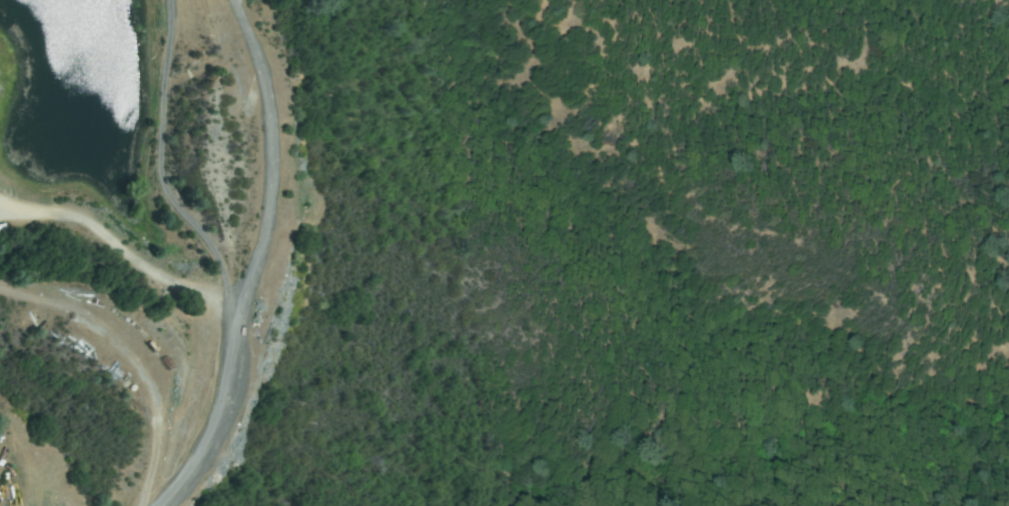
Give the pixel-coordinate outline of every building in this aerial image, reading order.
[(155,359),(163,354),(171,367),(163,372),(155,359)]
